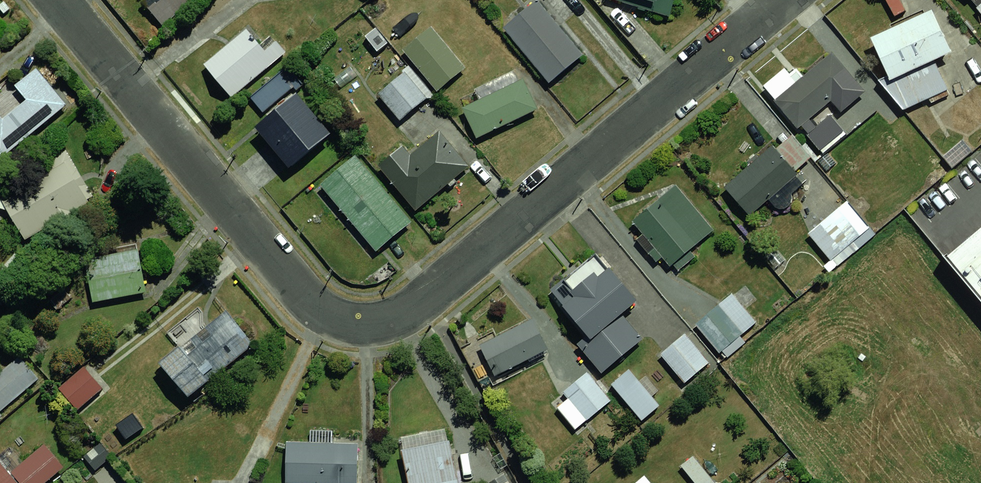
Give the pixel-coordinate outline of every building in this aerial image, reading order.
[(155,21),(179,0),(151,0),(143,7),(155,21)] [(532,0),(499,25),(543,82),(575,57),(532,0)] [(652,8),(655,0),(628,0),(652,8)] [(980,19),(980,0),(965,0),(980,19)] [(937,12),(870,37),(897,107),(942,90),(932,62),(953,54),(937,12)] [(425,25),(397,48),(433,91),(461,68),(425,25)] [(243,31),(197,64),(219,94),(265,61),(243,31)] [(825,54),(764,101),(790,134),(851,86),(825,54)] [(0,87),(0,156),(65,106),(31,63),(0,87)] [(268,114),(304,81),(288,64),(251,97),(268,114)] [(400,69),(369,92),(391,121),(422,98),(400,69)] [(521,77),(455,104),(470,139),(535,112),(521,77)] [(302,92),(257,126),(293,172),(337,138),(302,92)] [(393,150),(377,163),(416,210),(464,170),(432,133),(401,159),(393,150)] [(761,146),(716,185),(746,220),(791,181),(761,146)] [(350,154),(310,186),(366,254),(406,222),(350,154)] [(0,194),(0,204),(17,237),(83,203),(63,163),(0,194)] [(666,187),(626,222),(664,266),(704,232),(666,187)] [(839,200),(799,234),(822,261),(862,227),(839,200)] [(946,256),(980,299),(980,228),(946,256)] [(83,256),(88,301),(137,295),(132,250),(83,256)] [(593,253),(546,295),(585,339),(632,297),(593,253)] [(724,294),(686,323),(710,353),(747,325),(724,294)] [(214,313),(155,362),(185,399),(245,349),(214,313)] [(525,320),(472,345),(486,374),(539,348),(525,320)] [(675,331),(651,354),(682,387),(706,364),(675,331)] [(0,364),(0,405),(34,378),(14,353),(0,364)] [(624,368),(604,383),(636,421),(655,406),(624,368)] [(577,374),(546,405),(570,430),(601,399),(577,374)] [(391,436),(397,482),(456,482),(449,429),(391,436)] [(274,442),(274,482),(336,482),(336,442),(274,442)] [(57,463),(40,444),(8,472),(0,462),(0,482),(33,482),(57,463)] [(671,464),(686,482),(707,482),(685,454),(671,464)] [(638,468),(619,482),(650,482),(638,468)]
